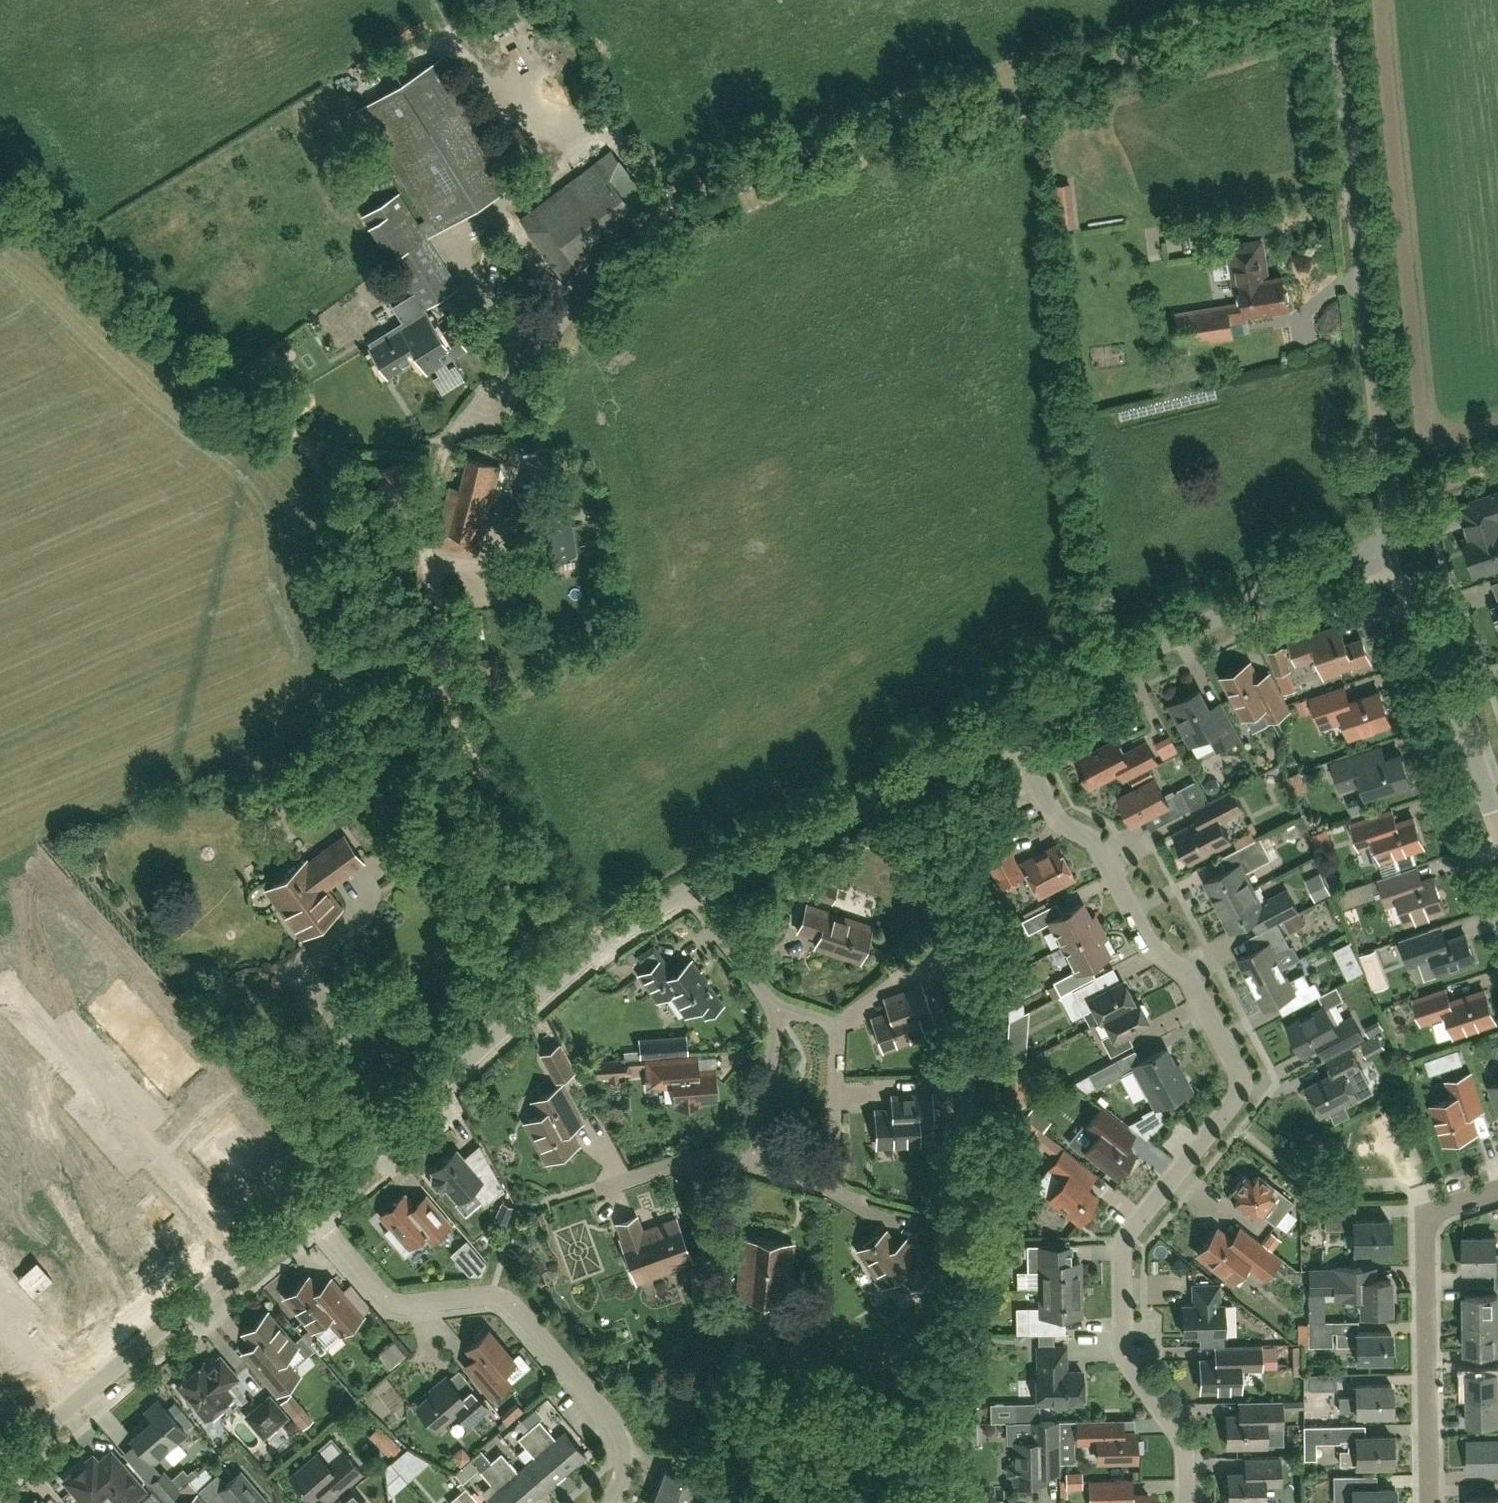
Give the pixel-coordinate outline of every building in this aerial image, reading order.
[(338,38),(345,51),(358,45),(351,32),(338,38)] [(387,375),(418,356),(426,351),(424,348),(432,342),(430,338),(440,332),(424,307),(457,286),(426,235),(519,177),(443,56),(358,108),(427,217),(418,223),(399,192),(363,214),(412,293),(403,299),(415,319),(370,347),(387,375)] [(610,148),(551,192),(518,218),(564,278),(642,219),(638,212),(653,201),(610,148)] [(1072,182),(1051,185),(1056,228),(1077,226),(1072,182)] [(1239,274),(1240,281),(1244,301),(1175,312),(1181,344),(1233,335),(1230,315),(1288,305),(1287,300),(1289,299),(1287,289),(1285,290),(1283,274),(1262,277),(1258,253),(1264,248),(1252,239),(1237,241),(1229,254),(1232,275),(1239,274)] [(426,351),(418,356),(427,370),(465,347),(451,325),(440,332),(430,338),(432,342),(424,348),(426,351)] [(479,553),(500,465),(458,454),(436,543),(479,553)] [(401,463),(379,470),(395,515),(416,508),(401,463)] [(524,533),(522,533),(527,562),(545,559),(557,557),(575,554),(570,525),(569,525),(563,526),(561,514),(567,513),(568,513),(563,484),(545,487),(533,489),(515,492),(520,521),(522,521),(528,520),(530,531),(524,533)] [(1464,506),(1469,521),(1465,522),(1471,538),(1465,540),(1471,558),(1470,561),(1472,568),(1475,569),(1476,572),(1490,567),(1491,570),(1497,568),(1497,493),(1464,505),(1464,506)] [(1325,675),(1370,660),(1362,637),(1346,642),(1340,623),(1290,640),(1297,660),(1317,653),(1325,675)] [(1281,643),(1270,647),(1277,670),(1289,666),(1281,643)] [(1269,719),(1288,709),(1270,673),(1259,678),(1250,661),(1222,676),(1242,716),(1262,706),(1269,719)] [(1351,734),(1391,720),(1380,690),(1349,700),(1344,686),(1311,698),(1320,722),(1344,713),(1351,734)] [(1237,737),(1224,712),(1218,701),(1208,706),(1198,688),(1170,702),(1192,743),(1209,733),(1217,748),(1237,737)] [(1172,737),(1158,745),(1164,756),(1178,748),(1172,737)] [(1125,778),(1130,775),(1149,764),(1157,760),(1147,740),(1124,752),(1116,738),(1077,759),(1091,784),(1120,768),(1125,778)] [(1367,797),(1411,782),(1401,752),(1368,763),(1364,751),(1332,762),(1341,788),(1362,781),(1367,797)] [(1153,772),(1149,764),(1130,775),(1134,782),(1153,772)] [(1300,772),(1284,777),(1290,795),(1306,790),(1300,772)] [(1193,807),(1183,786),(1165,796),(1155,777),(1120,795),(1133,821),(1166,804),(1173,817),(1193,807)] [(959,797),(959,796),(955,788),(948,792),(945,794),(949,802),(959,797)] [(1200,818),(1174,832),(1189,860),(1230,839),(1220,819),(1243,807),(1233,788),(1195,808),(1200,818)] [(1382,857),(1388,855),(1393,869),(1401,866),(1417,861),(1412,847),(1413,847),(1424,843),(1415,816),(1399,822),(1394,808),(1376,814),(1353,822),(1361,846),(1368,844),(1373,859),(1378,857),(1382,856),(1382,857)] [(1276,827),(1280,844),(1301,838),(1296,821),(1276,827)] [(1332,839),(1329,830),(1328,826),(1312,831),(1316,844),(1332,839)] [(1219,904),(1252,887),(1244,871),(1272,858),(1260,835),(1238,846),(1244,858),(1206,878),(1219,904)] [(267,888),(301,935),(340,907),(325,887),(362,860),(344,836),(307,862),(306,860),(267,888)] [(1038,894),(1073,876),(1057,844),(1017,865),(1008,848),(987,859),(1001,886),(1027,872),(1038,894)] [(984,870),(974,851),(969,854),(973,876),(978,873),(984,870)] [(1406,868),(1402,869),(1385,875),(1380,876),(1389,904),(1400,900),(1407,920),(1445,908),(1434,875),(1424,878),(1419,863),(1406,868)] [(1321,872),(1305,880),(1315,901),(1331,893),(1321,872)] [(1380,879),(1342,892),(1348,909),(1386,896),(1380,879)] [(828,898),(832,886),(815,880),(811,893),(828,898)] [(1279,921),(1283,919),(1299,910),(1288,888),(1260,903),(1252,887),(1219,904),(1232,929),(1252,919),(1258,931),(1277,921),(1277,922),(1279,921)] [(1062,944),(1100,924),(1097,919),(1093,921),(1082,901),(1055,914),(1049,903),(1022,918),(1028,931),(1050,920),(1062,944)] [(860,958),(872,925),(807,904),(798,928),(818,935),(815,943),(860,958)] [(1279,921),(1277,922),(1256,933),(1262,945),(1240,957),(1252,981),(1283,965),(1276,952),(1291,945),(1279,921)] [(1401,937),(1409,960),(1419,956),(1426,976),(1475,960),(1465,932),(1447,939),(1442,923),(1401,937)] [(1083,966),(1109,952),(1098,932),(1102,929),(1100,924),(1062,944),(1074,969),(1053,980),(1060,992),(1088,978),(1083,966)] [(1363,970),(1353,947),(1337,954),(1347,978),(1363,970)] [(1389,985),(1377,949),(1362,955),(1374,990),(1389,985)] [(721,1003),(714,993),(690,960),(672,973),(660,957),(639,972),(658,999),(670,990),(686,1013),(699,1004),(706,1014),(721,1003)] [(1283,965),(1252,981),(1265,1006),(1293,992),(1300,1004),(1323,992),(1316,979),(1311,982),(1305,971),(1290,978),(1283,965)] [(156,973),(147,981),(154,989),(163,981),(156,973)] [(1094,977),(1072,988),(1061,994),(1073,1016),(1093,1006),(1100,1019),(1138,999),(1134,1001),(1123,980),(1102,991),(1094,977)] [(163,981),(154,989),(162,998),(171,990),(163,981)] [(884,997),(889,1010),(873,1016),(884,1047),(924,1033),(918,1016),(931,1012),(921,984),(884,997)] [(1455,1034),(1495,1021),(1484,990),(1450,1002),(1445,989),(1415,999),(1423,1021),(1448,1013),(1455,1034)] [(1138,999),(1100,1019),(1104,1018),(1111,1031),(1101,1036),(1110,1054),(1133,1042),(1128,1032),(1149,1021),(1145,1014),(1148,1010),(1144,1002),(1139,1001),(1138,999)] [(1325,1057),(1364,1037),(1353,1015),(1335,1024),(1325,1006),(1289,1025),(1303,1052),(1318,1044),(1325,1057)] [(1253,1013),(1258,1026),(1269,1022),(1265,1009),(1253,1013)] [(190,1019),(181,1028),(189,1036),(198,1028),(190,1019)] [(157,1026),(129,1051),(149,1072),(176,1048),(157,1026)] [(198,1028),(189,1036),(197,1044),(205,1036),(198,1028)] [(683,1036),(664,1038),(639,1040),(640,1054),(686,1050),(684,1033),(683,1033),(683,1036)] [(1379,1034),(1361,1044),(1367,1055),(1385,1045),(1379,1034)] [(21,1065),(2,1044),(0,1046),(0,1084),(21,1065)] [(572,1071),(558,1044),(542,1053),(556,1079),(572,1071)] [(1156,1106),(1158,1105),(1191,1088),(1181,1068),(1178,1070),(1166,1047),(1141,1060),(1134,1063),(1135,1064),(1156,1105),(1156,1106)] [(1347,1074),(1361,1067),(1351,1047),(1327,1060),(1333,1072),(1307,1086),(1321,1113),(1341,1102),(1343,1105),(1358,1096),(1347,1074)] [(149,1072),(169,1094),(196,1070),(176,1048),(149,1072)] [(651,1088),(659,1087),(659,1084),(674,1083),(676,1101),(715,1097),(713,1067),(696,1069),(695,1055),(657,1058),(658,1069),(648,1070),(648,1075),(646,1075),(646,1084),(646,1085),(647,1086),(648,1087),(649,1088),(651,1088)] [(598,1076),(604,1076),(609,1075),(609,1078),(621,1077),(621,1074),(626,1074),(624,1058),(597,1060),(598,1076)] [(1115,1059),(1089,1073),(1095,1086),(1096,1087),(1122,1073),(1122,1071),(1115,1059)] [(1007,1068),(1008,1105),(1024,1104),(1023,1067),(1007,1068)] [(1483,1110),(1478,1098),(1469,1072),(1447,1080),(1452,1097),(1433,1104),(1446,1141),(1475,1132),(1469,1115),(1483,1110)] [(959,1115),(977,1114),(979,1114),(978,1102),(977,1074),(957,1075),(959,1115)] [(1073,1104),(1080,1090),(1066,1083),(1059,1097),(1073,1104)] [(547,1160),(571,1147),(577,1144),(568,1127),(580,1121),(560,1084),(539,1095),(547,1110),(526,1121),(547,1160)] [(918,1142),(917,1122),(931,1121),(930,1093),(891,1095),(892,1108),(875,1109),(877,1144),(918,1142)] [(1140,1113),(1142,1116),(1127,1123),(1145,1138),(1164,1118),(1158,1105),(1156,1106),(1156,1105),(1140,1113)] [(1038,1127),(1046,1116),(1033,1106),(1025,1117),(1038,1127)] [(1135,1152),(1127,1146),(1136,1135),(1102,1108),(1086,1128),(1096,1136),(1086,1149),(1117,1174),(1135,1152)] [(1055,1153),(1063,1142),(1040,1127),(1032,1138),(1055,1153)] [(1088,1202),(1096,1192),(1074,1175),(1083,1163),(1064,1148),(1049,1168),(1063,1179),(1049,1196),(1079,1220),(1092,1205),(1088,1202)] [(474,1171),(463,1158),(456,1150),(432,1170),(435,1172),(433,1175),(432,1178),(433,1181),(435,1184),(438,1187),(441,1188),(444,1188),(447,1186),(459,1200),(471,1189),(485,1204),(504,1188),(488,1159),(474,1171)] [(1275,1224),(1294,1201),(1259,1173),(1252,1181),(1245,1174),(1232,1191),(1239,1196),(1233,1204),(1250,1217),(1256,1209),(1275,1224)] [(405,1194),(381,1215),(390,1226),(384,1231),(405,1255),(421,1242),(417,1238),(423,1233),(429,1241),(437,1234),(450,1223),(432,1202),(425,1194),(414,1204),(405,1194)] [(1353,1249),(1389,1249),(1389,1218),(1354,1218),(1354,1205),(1324,1206),(1324,1228),(1354,1228),(1353,1249)] [(636,1280),(692,1260),(677,1217),(642,1230),(637,1214),(617,1221),(623,1237),(621,1238),(636,1280)] [(1240,1227),(1230,1239),(1217,1227),(1197,1252),(1232,1280),(1245,1263),(1263,1278),(1279,1258),(1240,1227)] [(931,1271),(914,1246),(907,1235),(895,1243),(885,1229),(859,1247),(883,1283),(902,1270),(912,1284),(931,1271)] [(1496,1252),(1496,1236),(1465,1237),(1465,1269),(1496,1268),(1496,1267),(1497,1267),(1497,1251),(1496,1252)] [(787,1301),(793,1241),(744,1237),(739,1297),(787,1301)] [(1041,1287),(1081,1286),(1080,1260),(1054,1260),(1053,1242),(1028,1243),(1028,1269),(1040,1269),(1041,1287)] [(461,1251),(454,1267),(463,1277),(478,1277),(485,1262),(476,1249),(461,1251)] [(1346,1292),(1346,1280),(1346,1267),(1308,1267),(1309,1293),(1346,1292)] [(1346,1267),(1346,1280),(1346,1292),(1346,1294),(1361,1294),(1361,1311),(1390,1310),(1390,1278),(1377,1279),(1361,1279),(1360,1267),(1346,1267)] [(708,1301),(709,1275),(691,1275),(691,1301),(708,1301)] [(318,1334),(331,1321),(341,1333),(362,1314),(331,1278),(319,1289),(308,1276),(285,1296),(318,1334)] [(1219,1303),(1218,1283),(1194,1284),(1194,1304),(1183,1304),(1184,1333),(1224,1332),(1224,1303),(1219,1303)] [(1054,1314),(1081,1314),(1081,1286),(1041,1287),(1041,1306),(1029,1306),(1029,1331),(1054,1331),(1054,1314)] [(1497,1322),(1497,1293),(1466,1294),(1466,1323),(1497,1322)] [(1239,1304),(1227,1304),(1227,1319),(1239,1319),(1239,1304)] [(298,1374),(291,1366),(283,1356),(296,1345),(267,1312),(244,1331),(254,1343),(244,1352),(278,1392),(298,1374)] [(814,1314),(784,1314),(785,1366),(805,1365),(805,1355),(814,1355),(814,1314)] [(1332,1344),(1332,1331),(1332,1320),(1308,1320),(1308,1344),(1332,1344)] [(1494,1350),(1497,1350),(1497,1322),(1466,1323),(1467,1351),(1494,1350)] [(468,1347),(475,1356),(465,1365),(476,1378),(491,1396),(511,1380),(529,1364),(519,1354),(514,1358),(489,1329),(486,1331),(483,1327),(474,1336),(477,1339),(468,1347)] [(1391,1330),(1357,1331),(1336,1331),(1336,1345),(1356,1345),(1356,1360),(1391,1360),(1391,1330)] [(746,1363),(757,1342),(737,1332),(726,1353),(746,1363)] [(401,1340),(380,1351),(388,1366),(409,1355),(401,1340)] [(1038,1401),(1039,1401),(1084,1400),(1083,1370),(1066,1370),(1066,1345),(1039,1346),(1039,1370),(1037,1370),(1038,1401)] [(1241,1367),(1261,1367),(1261,1346),(1216,1346),(1216,1358),(1200,1358),(1201,1388),(1241,1388),(1241,1367)] [(204,1361),(192,1371),(176,1385),(205,1418),(231,1395),(225,1388),(238,1377),(220,1355),(207,1366),(204,1361)] [(1497,1396),(1497,1370),(1466,1370),(1467,1396),(1497,1396)] [(1309,1388),(1336,1388),(1336,1372),(1309,1373),(1309,1388)] [(390,1375),(367,1394),(387,1418),(410,1400),(390,1375)] [(470,1423),(489,1407),(472,1387),(463,1395),(447,1376),(435,1387),(437,1389),(417,1406),(435,1427),(457,1409),(470,1423)] [(1356,1413),(1392,1413),(1392,1384),(1356,1384),(1356,1396),(1340,1397),(1340,1410),(1356,1410),(1356,1413)] [(814,1405),(823,1397),(813,1385),(803,1393),(814,1405)] [(288,1416),(270,1394),(246,1415),(264,1436),(288,1416)] [(1467,1396),(1468,1422),(1497,1422),(1497,1396),(1467,1396)] [(1265,1423),(1281,1423),(1281,1399),(1240,1400),(1240,1413),(1227,1414),(1228,1444),(1266,1443),(1265,1423)] [(131,1437),(152,1461),(185,1432),(158,1400),(146,1411),(152,1418),(131,1437)] [(516,1401),(501,1415),(508,1423),(524,1410),(516,1401)] [(1039,1401),(1038,1401),(1015,1401),(1016,1420),(1030,1419),(1040,1419),(1039,1401)] [(1123,1417),(1106,1418),(1078,1418),(1079,1441),(1095,1440),(1095,1458),(1136,1457),(1136,1430),(1123,1430),(1123,1417)] [(529,1428),(566,1471),(586,1454),(565,1430),(556,1438),(540,1418),(529,1428)] [(1058,1419),(1040,1419),(1030,1419),(1031,1439),(1014,1440),(1015,1480),(1045,1479),(1045,1471),(1059,1470),(1058,1419)] [(393,1456),(404,1445),(383,1424),(372,1435),(393,1456)] [(1340,1441),(1340,1436),(1340,1424),(1303,1424),(1303,1441),(1340,1441)] [(526,1463),(547,1487),(566,1471),(529,1428),(518,1437),(535,1456),(526,1463)] [(1392,1435),(1365,1436),(1348,1436),(1349,1450),(1340,1450),(1341,1462),(1357,1462),(1357,1463),(1393,1462),(1392,1435)] [(1468,1440),(1469,1471),(1497,1470),(1497,1439),(1468,1440)] [(326,1462),(317,1452),(291,1475),(310,1498),(319,1490),(328,1500),(361,1471),(342,1449),(326,1462)] [(491,1460),(481,1450),(455,1472),(463,1482),(479,1469),(496,1489),(488,1497),(493,1502),(527,1502),(491,1460)] [(491,1460),(527,1502),(529,1502),(547,1487),(526,1463),(518,1470),(501,1451),(491,1460)] [(98,1500),(99,1501),(101,1502),(103,1502),(111,1502),(113,1502),(115,1501),(117,1502),(129,1502),(144,1490),(110,1452),(99,1462),(94,1455),(65,1480),(84,1502),(94,1502),(98,1500)] [(1246,1458),(1247,1471),(1228,1471),(1229,1501),(1264,1500),(1264,1484),(1279,1483),(1279,1457),(1246,1458)] [(695,1502),(708,1502),(719,1471),(693,1462),(687,1477),(666,1469),(658,1490),(695,1502)] [(167,1499),(179,1489),(189,1479),(196,1473),(192,1469),(187,1473),(183,1468),(170,1479),(163,1470),(151,1481),(167,1499)] [(239,1471),(226,1482),(217,1472),(197,1489),(209,1502),(225,1502),(228,1500),(230,1502),(263,1502),(265,1501),(239,1471)] [(1086,1488),(1086,1472),(1068,1472),(1068,1488),(1086,1488)] [(1394,1487),(1360,1488),(1360,1474),(1335,1474),(1336,1502),(1353,1502),(1394,1502),(1394,1487)] [(1149,1492),(1132,1493),(1132,1479),(1091,1480),(1091,1498),(1109,1498),(1109,1502),(1149,1502),(1149,1492)] [(466,1486),(448,1502),(449,1502),(480,1502),(466,1486)] [(353,1488),(335,1502),(366,1502),(353,1488)] [(658,1490),(653,1502),(695,1502),(658,1490)] [(196,1494),(186,1502),(204,1502),(196,1494)] [(1470,1495),(1470,1502),(1497,1502),(1497,1495),(1470,1495)]
